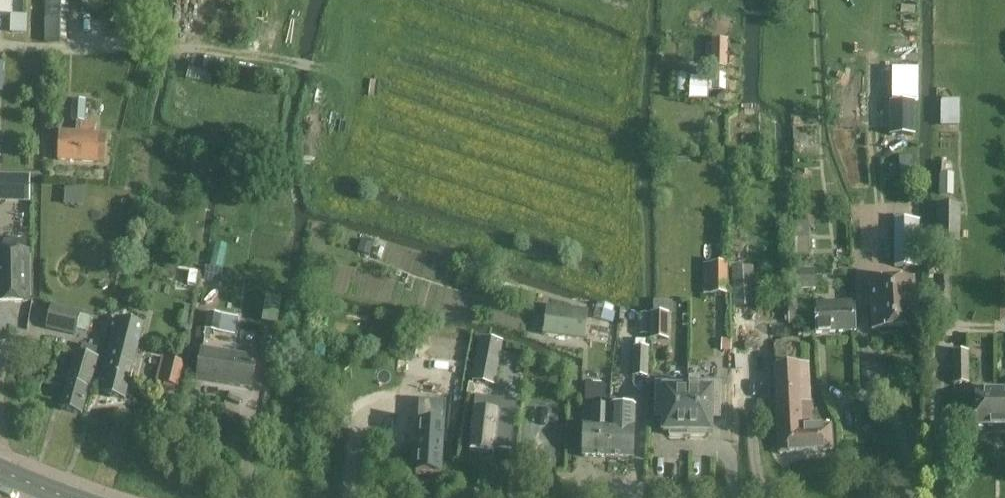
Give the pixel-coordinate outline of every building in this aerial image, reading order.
[(45,42),(66,43),(66,18),(68,18),(68,0),(45,0),(45,42)] [(893,104),(889,104),(889,136),(916,136),(916,104),(918,104),(918,70),(893,70),(893,104)] [(675,75),(674,92),(686,93),(686,75),(675,75)] [(959,101),(940,100),(940,127),(958,127),(959,101)] [(85,102),(73,101),(72,122),(83,122),(85,102)] [(96,125),(84,124),(83,135),(60,134),(58,161),(105,164),(106,136),(96,135),(96,125)] [(29,203),(30,175),(0,175),(0,203),(29,203)] [(66,186),(64,205),(83,207),(84,187),(66,186)] [(960,207),(937,206),(936,245),(959,246),(960,207)] [(915,219),(893,219),(893,266),(916,266),(915,219)] [(809,239),(809,228),(800,228),(800,232),(794,232),(795,257),(810,257),(810,239),(809,239)] [(0,254),(0,303),(28,303),(28,254),(27,254),(27,242),(4,242),(1,254),(0,254)] [(727,294),(727,266),(711,266),(711,294),(727,294)] [(754,267),(731,268),(733,308),(756,307),(754,267)] [(815,272),(796,272),(796,290),(815,290),(815,272)] [(873,332),(877,332),(881,335),(895,335),(899,330),(917,329),(914,281),(870,284),(873,332)] [(509,286),(492,282),(489,295),(505,299),(509,286)] [(810,322),(809,302),(787,303),(788,316),(785,316),(785,323),(810,322)] [(51,303),(46,323),(77,332),(78,330),(82,312),(51,303)] [(614,307),(596,303),(593,319),(612,324),(615,313),(612,313),(614,307)] [(856,332),(855,305),(815,307),(816,334),(854,332),(856,332)] [(587,311),(548,307),(544,336),(583,341),(587,311)] [(82,312),(78,330),(88,332),(93,314),(82,312)] [(221,315),(207,313),(204,331),(205,331),(204,338),(210,340),(211,332),(218,333),(221,315)] [(651,340),(668,340),(668,315),(651,315),(651,340)] [(646,317),(641,317),(640,338),(646,338),(649,338),(650,318),(650,317),(647,317),(646,317)] [(144,326),(116,319),(100,381),(105,383),(102,395),(125,401),(144,326)] [(435,336),(419,332),(416,346),(432,350),(435,336)] [(721,340),(721,352),(730,352),(731,340),(721,340)] [(295,344),(293,357),(305,359),(308,346),(295,344)] [(97,350),(81,345),(79,354),(75,353),(59,409),(81,415),(97,359),(95,359),(97,350)] [(634,349),(633,377),(647,378),(648,349),(634,349)] [(256,359),(202,350),(197,380),(251,389),(256,359)] [(811,429),(806,351),(795,351),(796,365),(774,366),(780,455),(831,452),(830,428),(811,429)] [(968,385),(967,352),(953,352),(953,385),(968,385)] [(499,357),(479,353),(471,393),(491,397),(499,357)] [(186,364),(172,361),(166,387),(176,390),(180,391),(186,364)] [(669,437),(687,437),(688,384),(655,383),(654,417),(656,417),(663,417),(663,433),(669,433),(669,437)] [(604,384),(585,384),(585,401),(603,401),(604,384)] [(721,384),(688,384),(687,437),(705,437),(705,434),(711,434),(711,417),(719,418),(720,418),(721,384)] [(998,401),(998,393),(975,393),(975,427),(1001,427),(1001,409),(998,401)] [(417,452),(415,474),(441,476),(443,454),(447,403),(421,401),(417,452)] [(474,413),(470,451),(493,454),(494,448),(510,450),(516,402),(499,401),(498,412),(475,409),(474,413)] [(608,458),(609,427),(609,406),(591,405),(590,427),(583,426),(582,457),(608,458)] [(609,427),(608,458),(634,459),(635,427),(635,408),(610,407),(610,427),(609,427)]
